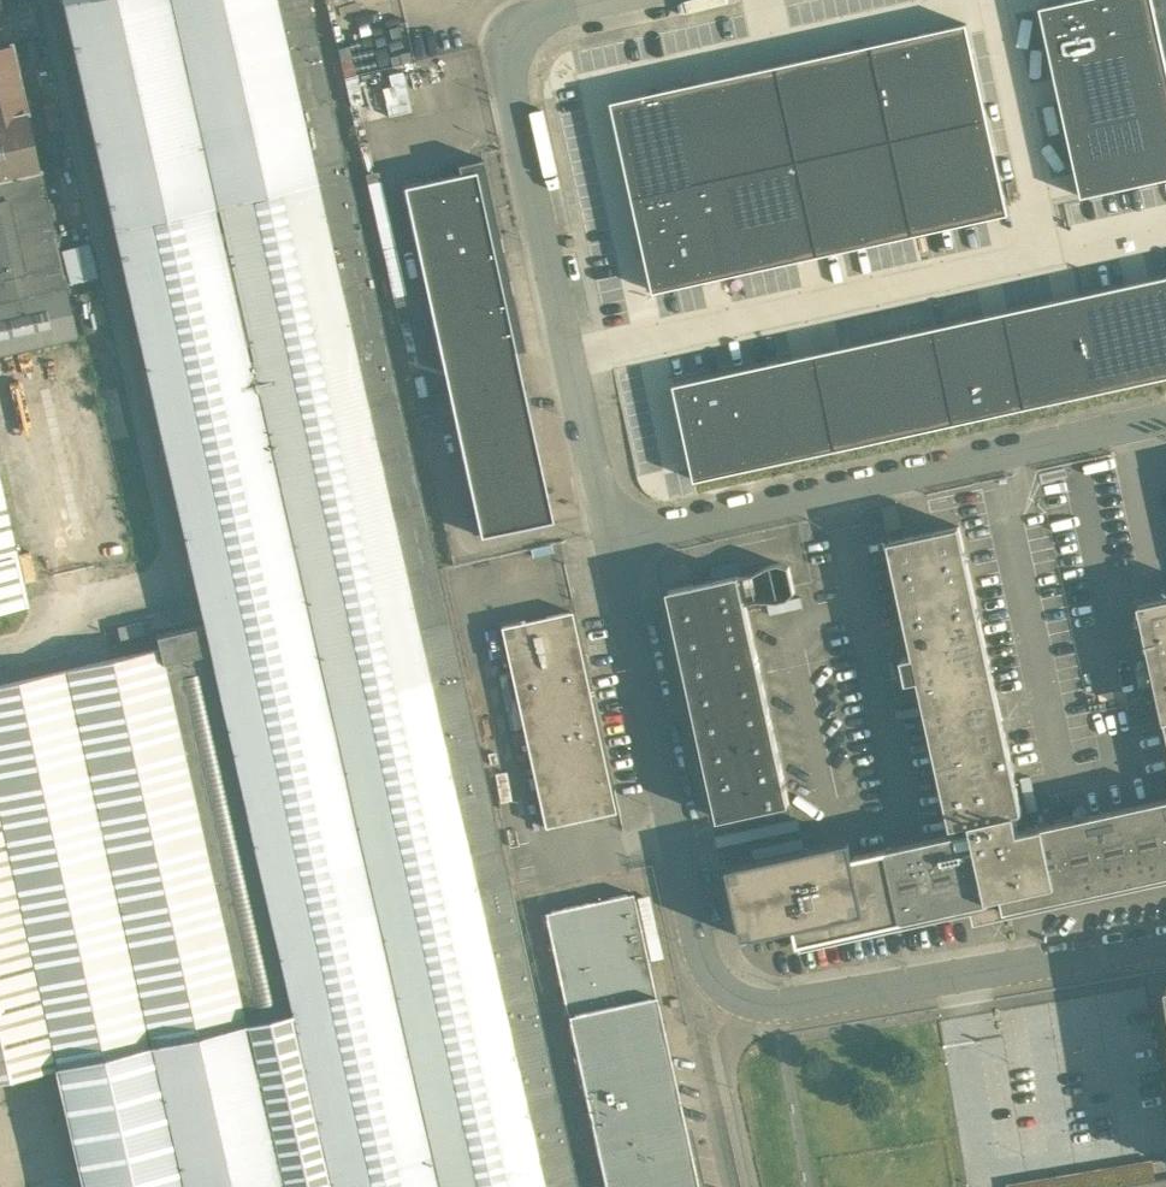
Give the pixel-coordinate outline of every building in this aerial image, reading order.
[(203,624),(235,778),(328,1186),(572,1186),(577,1186),(544,1044),(444,603),(404,424),(308,0),(62,0),(203,624)] [(1040,7),(1082,196),(1165,177),(1165,63),(1152,0),(1074,0),(1040,7)] [(966,24),(872,45),(892,139),(987,118),(966,24)] [(0,46),(0,353),(75,335),(32,142),(11,43),(0,46)] [(872,45),(777,66),(798,159),(892,139),(872,45)] [(777,66),(706,81),(727,175),(798,159),(777,66)] [(706,81),(612,102),(633,196),(727,175),(706,81)] [(987,118),(892,139),(913,233),(1008,212),(987,118)] [(892,139),(798,159),(819,254),(913,233),(892,139)] [(514,350),(524,348),(482,157),(455,163),(457,173),(401,185),(478,535),(551,519),(514,350)] [(798,159),(727,175),(748,270),(819,254),(798,159)] [(727,175),(633,196),(654,290),(748,270),(727,175)] [(388,181),(370,182),(374,246),(392,245),(388,181)] [(565,238),(567,247),(576,245),(573,236),(565,238)] [(1005,311),(1026,406),(1165,375),(1165,276),(1005,311)] [(1005,311),(934,327),(955,421),(1026,406),(1005,311)] [(934,327),(816,353),(836,447),(955,421),(934,327)] [(816,353),(674,384),(695,479),(836,447),(816,353)] [(27,604),(21,580),(0,487),(0,611),(27,604)] [(952,833),(849,856),(845,839),(727,865),(743,937),(794,926),(798,943),(989,901),(988,897),(1001,894),(1004,910),(1165,874),(1165,798),(1029,828),(1018,830),(1014,812),(1022,811),(959,525),(888,541),(912,650),(913,655),(901,657),(906,676),(906,677),(907,678),(908,679),(909,679),(910,680),(911,680),(912,680),(918,678),(920,686),(951,826),(952,833)] [(750,621),(746,602),(757,600),(777,601),(787,599),(794,591),(789,565),(779,562),(769,564),(751,573),(740,576),(739,573),(668,589),(719,817),(789,802),(750,621)] [(1139,603),(1159,698),(1165,728),(1165,597),(1139,603)] [(570,610),(499,626),(543,826),(614,810),(570,610)] [(119,626),(121,638),(145,632),(143,620),(119,626)] [(235,778),(203,624),(154,635),(157,647),(63,668),(0,682),(0,1079),(53,1068),(80,1186),(328,1186),(235,778)] [(543,912),(603,1186),(696,1186),(632,892),(543,912)] [(679,1005),(677,996),(668,998),(670,1007),(679,1005)]
